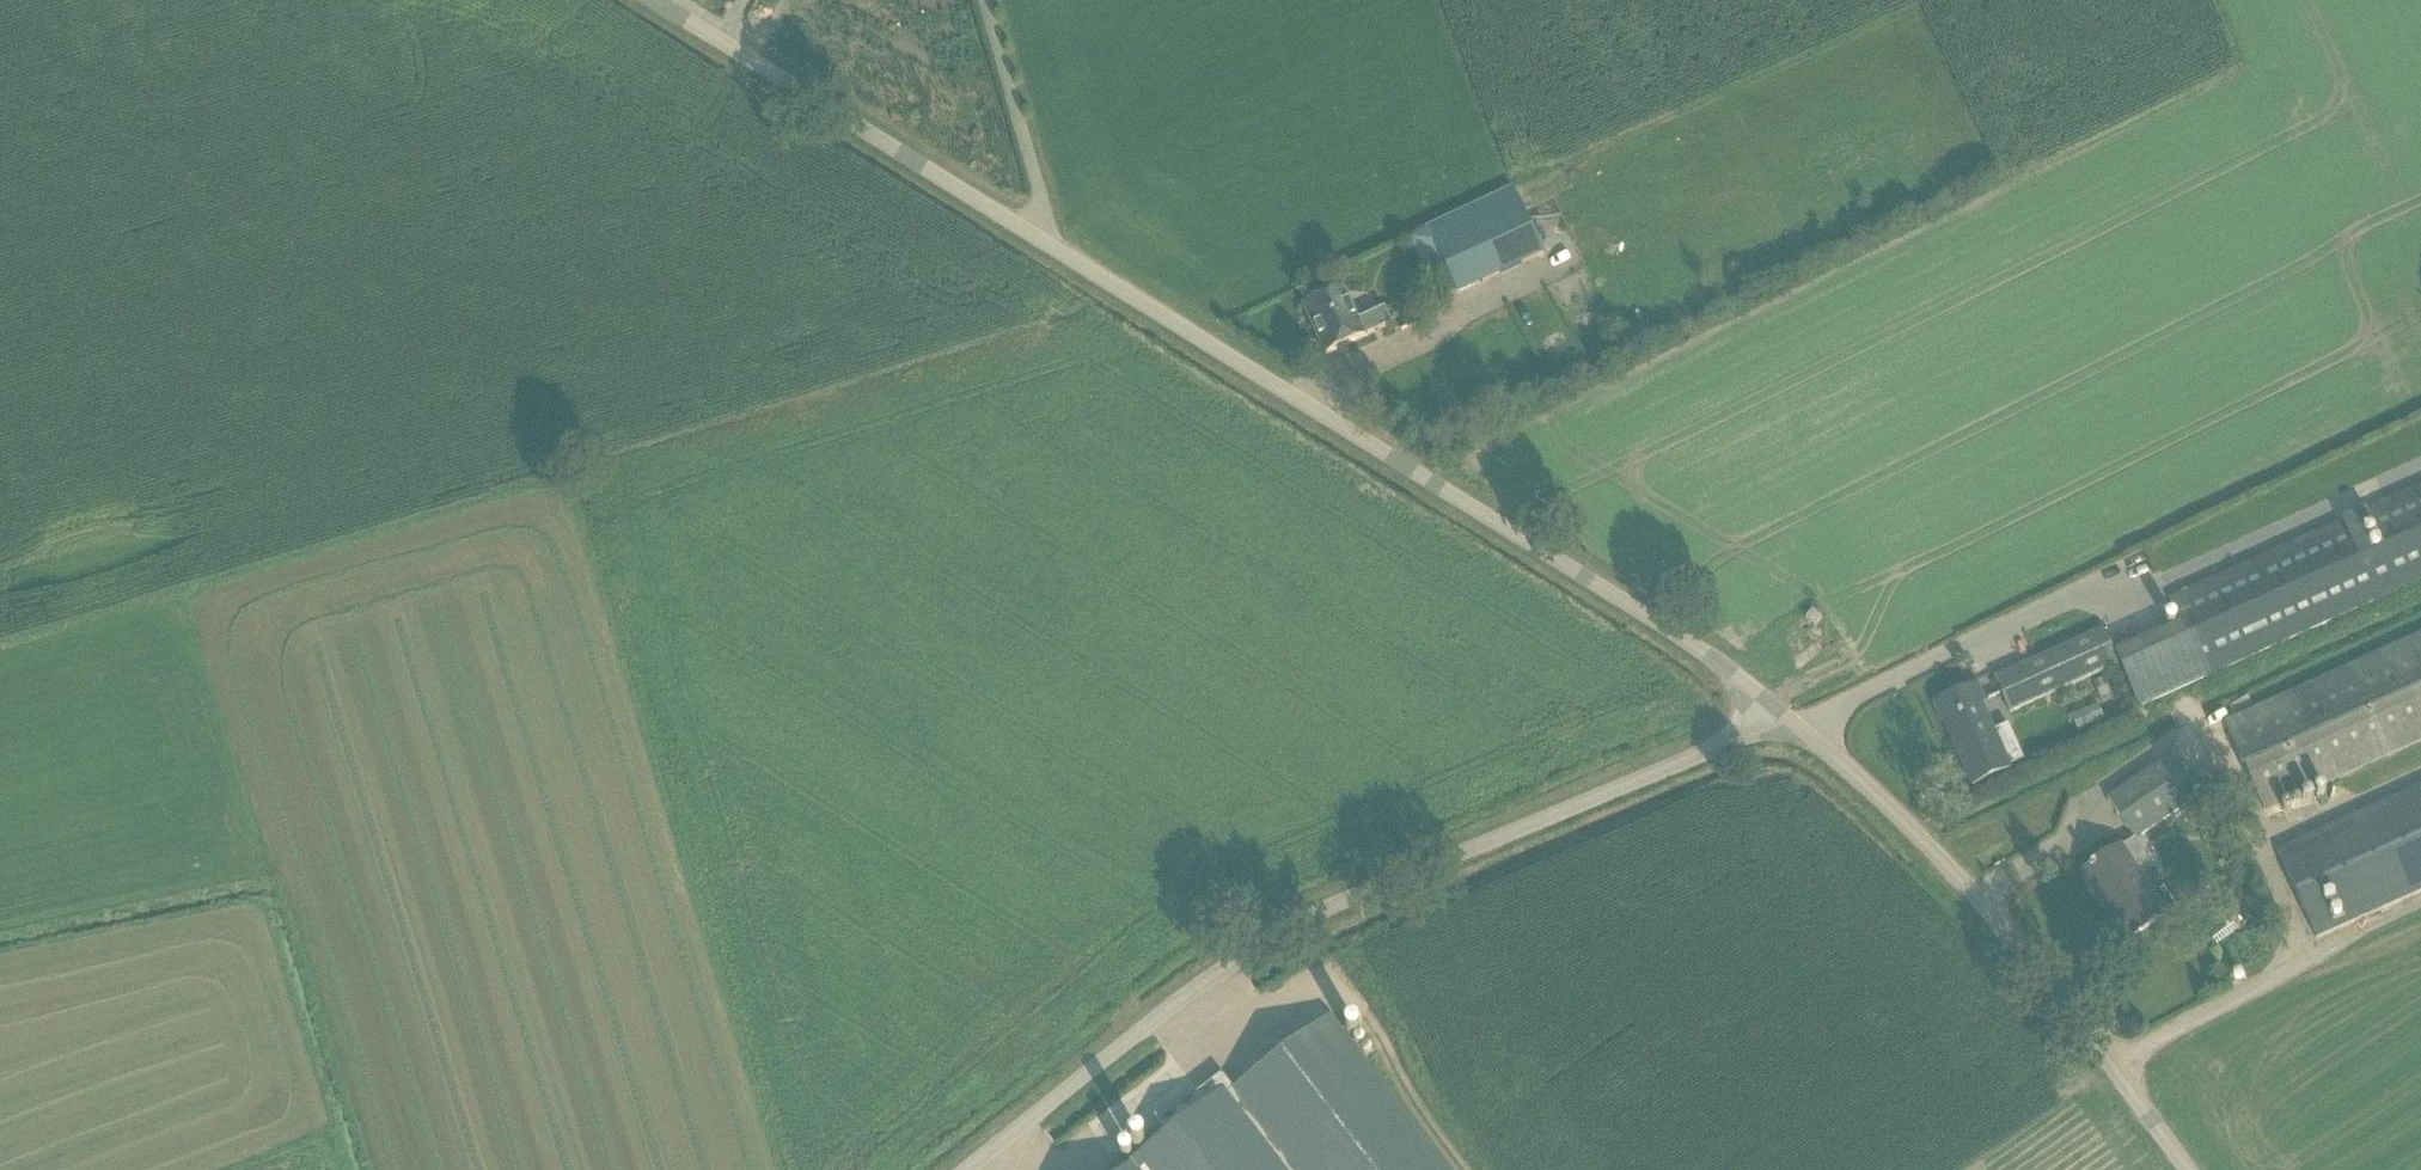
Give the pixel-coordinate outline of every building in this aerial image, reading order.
[(1512,189),(1426,230),(1456,295),(1543,254),(1512,189)] [(1357,321),(1343,290),(1303,308),(1326,356),(1392,325),(1384,309),(1357,321)] [(2168,599),(2181,629),(2204,679),(2420,581),(2420,486),(2168,599)] [(1805,620),(1815,627),(1821,619),(1812,612),(1805,620)] [(2102,629),(1993,678),(2009,714),(2118,665),(2115,658),(2102,629)] [(2138,709),(2204,679),(2181,629),(2115,658),(2118,665),(2138,709)] [(2226,721),(2268,809),(2420,740),(2420,633),(2226,721)] [(1971,787),(2008,770),(1970,689),(1933,706),(1971,787)] [(2135,840),(2154,827),(2199,795),(2173,755),(2126,786),(2107,800),(2134,840),(2135,840)] [(1755,778),(1751,765),(1739,770),(1743,782),(1755,778)] [(2338,929),(2420,890),(2420,785),(2364,810),(2299,842),(2277,852),(2316,939),(2338,929)] [(2141,878),(2136,882),(2132,876),(2142,869),(2145,865),(2145,859),(2144,855),(2135,840),(2134,840),(2116,852),(2082,875),(2101,903),(2106,900),(2131,939),(2166,916),(2141,878)] [(1233,1091),(1229,1087),(1128,1164),(1131,1168),(1132,1169),(1445,1169),(1329,1018),(1233,1091)]
